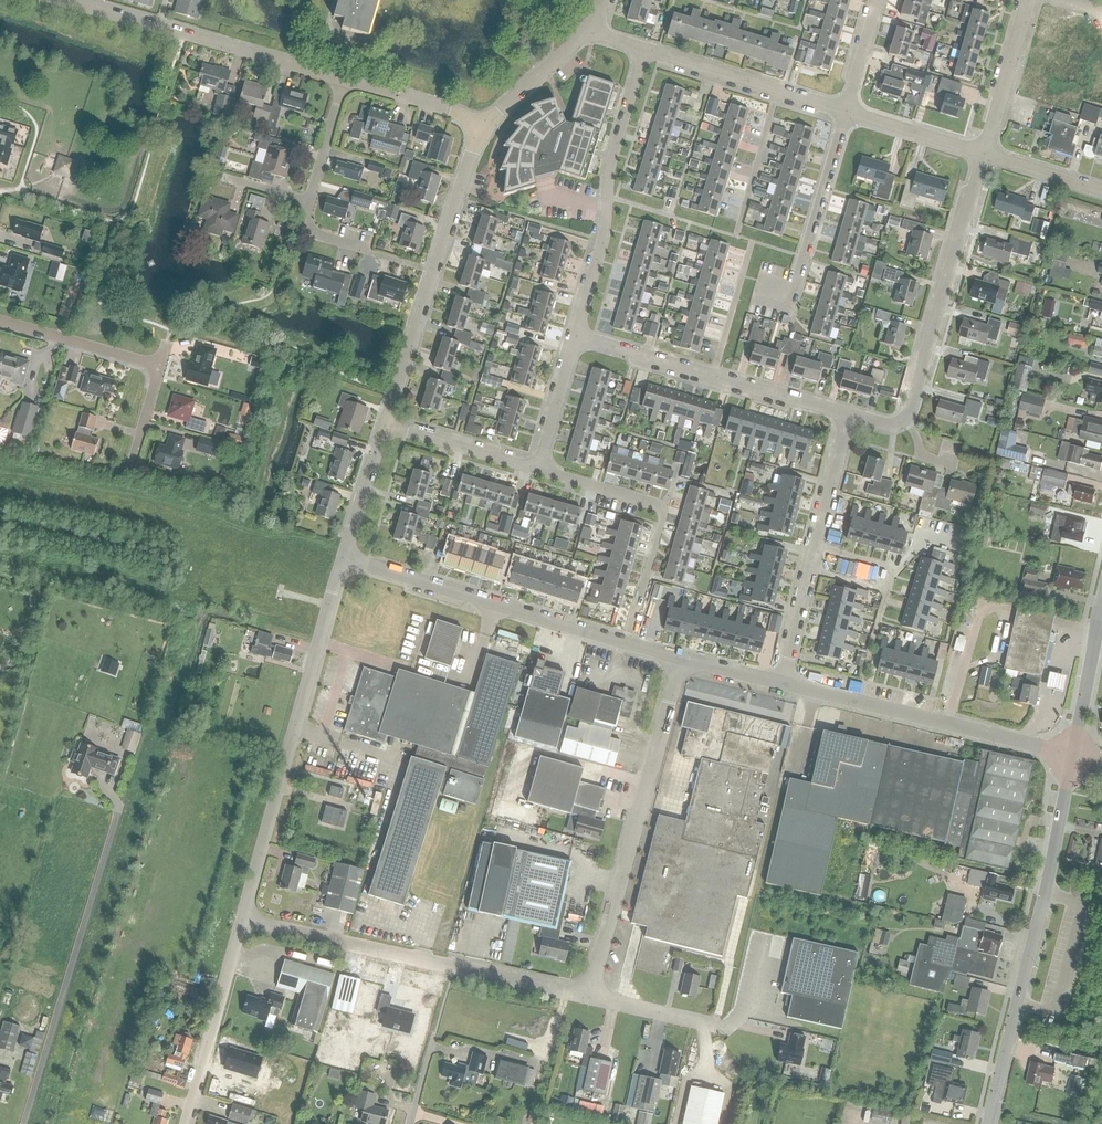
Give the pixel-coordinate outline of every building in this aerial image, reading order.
[(200,4),(185,0),(178,0),(175,13),(196,19),(200,4)] [(333,17),(344,20),(341,28),(368,36),(378,0),(338,0),(333,17)] [(630,6),(648,11),(647,15),(655,17),(657,11),(648,9),(651,1),(651,0),(632,0),(630,6)] [(760,13),(772,17),(777,2),(771,0),(765,0),(760,13)] [(799,2),(793,0),(792,0),(788,13),(795,15),(799,2)] [(830,6),(847,11),(850,0),(832,0),(831,0),(830,0),(823,0),(822,3),(830,6)] [(904,2),(920,6),(920,10),(927,12),(931,0),(904,0),(904,2)] [(904,2),(900,15),(916,20),(916,23),(923,25),(927,12),(920,10),(920,6),(904,2)] [(965,9),(963,18),(969,19),(968,23),(985,28),(989,15),(989,14),(972,10),(973,6),(965,4),(964,9),(965,9)] [(648,11),(630,6),(626,19),(644,25),(643,28),(651,30),(653,25),(644,23),(647,15),(648,11)] [(817,19),(825,21),(842,26),(847,11),(830,6),(827,16),(818,14),(817,19)] [(673,15),(667,35),(668,32),(676,34),(675,37),(687,41),(688,38),(700,42),(700,39),(708,41),(707,44),(707,45),(708,41),(709,39),(713,25),(697,20),(700,13),(692,11),(689,20),(673,15)] [(961,23),(959,31),(965,33),(964,36),(981,41),(985,28),(968,23),(969,19),(963,18),(961,17),(960,22),(961,23)] [(713,25),(709,39),(717,41),(716,44),(728,47),(727,50),(739,54),(740,51),(747,53),(747,56),(746,57),(747,57),(753,37),(737,32),(740,22),(732,20),(730,27),(714,22),(713,25)] [(812,34),(821,37),(838,42),(842,26),(825,21),(822,31),(814,29),(812,34)] [(892,40),(909,45),(908,48),(916,51),(917,45),(909,43),(913,32),(896,27),(892,40)] [(936,34),(922,30),(920,37),(934,41),(936,34)] [(957,30),(956,35),(964,38),(962,46),(961,49),(977,54),(981,41),(964,36),(965,33),(959,31),(957,30)] [(753,37),(747,57),(747,56),(748,53),(756,56),(755,58),(766,62),(766,64),(778,68),(778,66),(786,68),(785,70),(785,71),(786,71),(792,51),(776,46),(778,37),(771,35),(769,42),(753,37)] [(808,49),(833,56),(838,42),(821,37),(818,46),(810,44),(808,49)] [(909,45),(892,40),(888,54),(905,59),(904,62),(912,64),(914,56),(913,56),(914,53),(907,51),(908,48),(909,45)] [(954,43),(952,48),(960,51),(958,59),(957,63),(974,67),(977,54),(961,49),(962,46),(954,43)] [(794,61),(802,63),(805,53),(798,50),(794,61)] [(805,58),(804,64),(829,71),(833,56),(816,51),(813,61),(805,58)] [(950,57),(948,62),(950,62),(949,66),(955,68),(953,76),(953,75),(953,76),(970,81),(970,80),(974,67),(957,63),(958,59),(950,57)] [(218,115),(225,117),(227,111),(228,112),(232,98),(222,96),(229,71),(214,67),(214,68),(202,65),(199,75),(203,76),(199,90),(208,93),(210,87),(219,90),(214,108),(219,109),(218,115)] [(816,69),(803,65),(801,70),(814,73),(816,69)] [(907,70),(904,77),(922,83),(924,74),(907,69),(907,70)] [(901,76),(884,70),(881,78),(884,79),(880,92),(890,95),(889,97),(896,99),(896,97),(898,98),(903,84),(899,83),(901,76)] [(558,172),(585,181),(615,85),(588,76),(586,84),(582,83),(569,125),(565,123),(555,99),(538,104),(539,104),(540,107),(521,120),(524,122),(508,140),(509,141),(512,142),(502,163),(503,164),(506,164),(504,187),(508,187),(509,193),(509,194),(534,186),(534,178),(558,172)] [(944,95),(939,113),(958,118),(963,101),(957,99),(959,92),(960,92),(963,84),(941,78),(937,93),(944,95)] [(253,117),(267,121),(271,108),(263,105),(267,89),(258,86),(259,85),(244,80),(239,101),(256,106),(253,117)] [(666,84),(661,100),(679,105),(683,95),(690,97),(692,92),(666,84)] [(302,112),(307,95),(294,91),(294,90),(284,87),(281,97),(275,95),(269,115),(278,117),(281,106),(302,112)] [(704,113),(714,117),(720,100),(709,97),(704,113)] [(661,100),(657,115),(675,120),(678,110),(685,113),(687,108),(679,105),(661,100)] [(691,109),(699,112),(702,103),(694,100),(691,109)] [(1101,108),(1085,103),(1080,119),(1096,124),(1098,117),(1101,119),(1101,109),(1101,108)] [(718,118),(725,120),(743,126),(748,110),(730,104),(727,115),(719,113),(718,118)] [(370,148),(397,155),(405,128),(387,122),(390,114),(371,108),(365,126),(362,125),(363,124),(354,122),(350,137),(358,140),(361,130),(364,131),(364,132),(373,135),(370,148)] [(657,115),(652,130),(670,136),(673,125),(681,128),(682,123),(675,120),(657,115)] [(713,133),(721,135),(739,141),(743,126),(725,120),(722,130),(714,128),(713,133)] [(1047,149),(1073,157),(1076,146),(1072,145),(1078,128),(1053,120),(1049,134),(1051,135),(1047,149)] [(777,136),(790,140),(808,145),(813,130),(795,124),(792,135),(779,131),(777,136)] [(7,165),(17,130),(0,125),(0,163),(7,165)] [(415,138),(427,142),(431,128),(419,125),(415,138)] [(652,130),(647,145),(665,151),(668,141),(676,143),(677,138),(670,136),(652,130)] [(267,151),(265,158),(286,164),(290,151),(269,145),(269,144),(267,143),(269,137),(255,133),(253,140),(258,142),(257,148),(267,151)] [(427,158),(444,164),(452,139),(434,134),(427,158)] [(708,148),(716,150),(734,156),(739,141),(721,135),(717,145),(710,143),(708,148)] [(1101,158),(1101,135),(1097,148),(1085,145),(1083,152),(1084,155),(1087,156),(1089,157),(1092,157),(1094,155),(1101,158)] [(778,153),(786,155),(804,161),(808,145),(790,140),(787,150),(780,148),(778,153)] [(647,145),(642,160),(660,166),(664,156),(671,158),(673,153),(665,151),(647,145)] [(407,156),(414,159),(417,152),(409,150),(407,156)] [(704,163),(711,165),(729,171),(734,156),(716,150),(713,160),(705,158),(704,163)] [(774,168),(781,170),(799,176),(804,161),(786,155),(783,165),(775,163),(776,161),(769,159),(767,166),(774,168)] [(872,196),(887,200),(894,176),(886,174),(889,165),(861,157),(856,176),(876,182),(872,196)] [(286,164),(265,158),(263,164),(252,161),(248,177),(261,181),(263,174),(270,176),(271,174),(285,178),(289,165),(286,164)] [(59,160),(56,170),(66,173),(69,163),(59,160)] [(642,160),(638,176),(656,181),(659,171),(667,173),(668,168),(660,166),(642,160)] [(367,169),(382,173),(384,165),(369,161),(367,169)] [(414,198),(432,203),(440,178),(433,175),(436,168),(413,161),(407,178),(419,181),(414,198)] [(343,177),(359,181),(363,167),(347,163),(346,165),(337,162),(334,173),(344,175),(343,177)] [(699,178),(707,180),(725,186),(729,171),(711,165),(708,176),(700,173),(699,178)] [(769,183),(777,185),(794,191),(799,176),(781,170),(778,180),(770,178),(769,183)] [(941,202),(947,182),(916,173),(913,184),(906,182),(900,204),(913,208),(917,194),(941,202)] [(656,181),(638,176),(633,191),(651,197),(654,186),(662,188),(663,183),(656,181)] [(694,193),(702,196),(720,201),(725,186),(707,180),(703,191),(696,188),(694,193)] [(764,198),(772,200),(790,207),(794,191),(777,185),(773,195),(766,193),(764,198)] [(674,199),(676,192),(675,191),(677,188),(670,186),(667,197),(674,199)] [(350,203),(368,208),(371,196),(353,191),(350,203)] [(250,195),(248,202),(263,207),(265,199),(250,194),(250,195)] [(1021,219),(1030,222),(1034,207),(1026,205),(1027,200),(1014,196),(1013,198),(1008,197),(1008,196),(1006,196),(999,194),(994,209),(1022,217),(1021,219)] [(720,201),(702,196),(699,206),(691,204),(690,209),(715,216),(720,201)] [(322,213),(344,219),(348,203),(327,197),(322,213)] [(372,203),(387,207),(388,202),(374,197),(372,203)] [(849,199),(845,214),(863,220),(866,210),(873,212),(875,207),(849,199)] [(232,232),(237,216),(226,213),(229,204),(213,200),(212,203),(204,200),(200,212),(209,215),(204,230),(220,235),(222,229),(232,232)] [(767,215),(767,216),(785,221),(790,207),(772,200),(769,211),(761,208),(760,213),(767,215)] [(384,216),(395,220),(400,207),(389,204),(384,216)] [(267,231),(269,224),(259,221),(261,214),(248,210),(245,219),(249,220),(242,243),(249,245),(250,244),(261,247),(265,231),(267,231)] [(482,215),(477,229),(493,234),(498,220),(507,223),(509,217),(493,212),(491,218),(482,215)] [(399,245),(417,251),(424,228),(416,225),(418,219),(401,214),(398,222),(406,225),(399,245)] [(845,214),(840,229),(858,235),(861,225),(869,227),(870,222),(863,220),(845,214)] [(887,223),(898,226),(900,218),(889,215),(887,223)] [(785,221),(767,216),(764,226),(757,223),(755,228),(780,237),(785,221)] [(929,246),(931,236),(923,234),(925,225),(904,219),(901,228),(913,231),(907,254),(925,259),(925,258),(924,258),(927,245),(929,246)] [(1049,235),(1052,222),(1042,219),(1038,231),(1049,235)] [(14,233),(22,236),(22,237),(38,242),(43,227),(26,222),(26,223),(17,221),(14,233)] [(643,221),(639,236),(657,241),(660,231),(668,233),(669,228),(643,221)] [(527,230),(540,234),(542,228),(529,224),(527,230)] [(482,247),(480,253),(496,258),(498,252),(488,249),(493,234),(477,229),(473,244),(482,247)] [(840,229),(836,245),(854,250),(857,240),(864,242),(866,237),(858,235),(840,229)] [(673,239),(682,242),(685,233),(676,230),(673,239)] [(692,241),(701,243),(702,237),(693,235),(692,241)] [(639,236),(635,251),(653,256),(656,246),(663,248),(665,243),(657,241),(639,236)] [(541,249),(547,251),(547,250),(566,256),(570,243),(551,238),(548,246),(543,244),(541,249)] [(1032,244),(1021,241),(1011,239),(1009,245),(987,239),(983,254),(1001,259),(1000,261),(1008,263),(1012,250),(1018,252),(1018,254),(1029,257),(1028,261),(1032,262),(1034,255),(1029,254),(1032,244)] [(698,254),(706,256),(724,261),(728,245),(710,240),(707,251),(700,249),(698,254)] [(44,244),(42,252),(61,258),(63,249),(44,244)] [(854,250),(836,245),(831,261),(849,266),(852,255),(860,258),(861,253),(854,250)] [(547,250),(547,251),(543,263),(563,269),(566,256),(547,250)] [(635,251),(630,266),(648,272),(651,261),(659,264),(660,259),(653,256),(635,251)] [(302,269),(306,254),(298,252),(294,267),(302,269)] [(469,256),(464,270),(480,275),(480,276),(486,278),(490,263),(494,264),(496,258),(480,253),(478,259),(469,256)] [(669,261),(676,263),(678,255),(671,253),(669,261)] [(12,288),(12,289),(19,291),(19,290),(21,291),(26,274),(24,273),(28,260),(12,255),(8,269),(2,267),(0,273),(0,285),(12,288)] [(343,304),(351,276),(332,271),(334,262),(308,255),(302,276),(315,280),(312,287),(326,291),(326,290),(339,293),(336,303),(343,304)] [(1054,255),(1051,266),(1065,269),(1067,258),(1054,255)] [(694,269),(701,271),(719,277),(724,261),(706,256),(703,266),(695,264),(694,269)] [(499,259),(498,265),(513,270),(515,264),(499,259)] [(62,264),(53,262),(51,270),(60,272),(62,264)] [(666,270),(674,272),(675,264),(668,262),(666,270)] [(563,269),(543,263),(541,271),(539,270),(537,276),(559,282),(563,269)] [(630,266),(626,281),(644,287),(647,277),(655,279),(656,274),(648,272),(630,266)] [(873,273),(880,275),(882,269),(875,267),(873,273)] [(915,292),(918,284),(901,279),(903,273),(885,267),(882,278),(898,283),(893,301),(910,306),(914,291),(915,292)] [(469,288),(467,294),(483,299),(485,293),(475,290),(480,276),(480,275),(464,270),(459,285),(469,288)] [(689,284),(697,286),(715,292),(719,277),(701,271),(698,281),(691,279),(689,284)] [(828,271),(823,287),(842,292),(845,282),(852,284),(854,279),(828,271)] [(356,276),(352,287),(362,290),(366,279),(356,276)] [(372,281),(366,299),(367,299),(367,298),(369,299),(382,303),(384,297),(401,302),(407,283),(385,276),(384,278),(383,280),(373,276),(372,281)] [(975,280),(970,297),(993,304),(991,313),(1001,316),(1010,283),(998,279),(996,286),(975,280)] [(626,281),(622,297),(640,302),(643,292),(650,294),(652,289),(644,287),(626,281)] [(1018,282),(1016,289),(1029,292),(1030,286),(1018,282)] [(685,299),(693,301),(711,307),(715,292),(697,286),(694,297),(686,294),(685,299)] [(823,287),(819,302),(837,307),(840,297),(848,299),(849,294),(842,292),(823,287)] [(536,290),(532,303),(551,309),(555,296),(536,290)] [(456,296),(451,311),(467,316),(471,302),(481,305),(483,299),(467,294),(465,299),(456,296)] [(622,297),(617,312),(635,317),(638,307),(646,309),(647,304),(640,302),(622,297)] [(1046,298),(1043,315),(1055,317),(1058,300),(1046,298)] [(1101,311),(1101,303),(1085,299),(1083,306),(1101,311)] [(681,314),(688,317),(706,322),(711,307),(693,301),(690,312),(682,310),(681,314)] [(819,302),(814,317),(833,323),(836,312),(843,315),(845,310),(837,307),(819,302)] [(532,303),(528,316),(548,322),(551,309),(532,303)] [(874,319),(888,322),(890,313),(877,310),(874,319)] [(456,329),(454,335),(470,340),(472,334),(462,331),(467,316),(451,311),(446,326),(456,329)] [(643,320),(635,317),(617,312),(613,328),(631,333),(634,322),(642,325),(643,320)] [(649,322),(656,324),(658,315),(651,313),(649,322)] [(780,323),(787,325),(789,317),(783,315),(780,323)] [(548,322),(528,316),(525,329),(544,335),(548,322)] [(676,330),(684,332),(702,337),(706,322),(688,317),(685,327),(678,325),(676,330)] [(840,325),(833,323),(814,317),(810,333),(828,338),(831,327),(839,330),(840,325)] [(996,341),(1002,322),(989,318),(987,326),(964,319),(959,335),(986,343),(987,338),(996,341)] [(762,326),(770,329),(772,322),(770,321),(764,319),(762,326)] [(884,343),(900,347),(906,326),(890,321),(884,343)] [(642,333),(647,334),(653,336),(656,326),(645,322),(642,333)] [(1007,332),(1019,336),(1023,326),(1010,322),(1007,332)] [(1040,331),(1034,323),(1028,327),(1034,335),(1040,331)] [(487,324),(484,333),(492,336),(495,327),(487,324)] [(509,332),(520,335),(521,329),(510,326),(509,332)] [(749,362),(762,366),(766,349),(759,347),(764,331),(752,327),(747,342),(754,344),(754,346),(753,345),(749,362)] [(702,337),(684,332),(681,342),(673,340),(672,345),(698,352),(702,337)] [(507,339),(518,342),(519,336),(508,333),(507,339)] [(443,337),(438,352),(454,357),(458,343),(468,346),(470,340),(454,335),(452,340),(443,337)] [(1069,335),(1067,344),(1087,348),(1089,339),(1069,335)] [(779,353),(787,355),(792,340),(783,338),(782,342),(777,340),(773,351),(766,349),(762,366),(775,370),(779,353)] [(471,346),(482,350),(485,344),(474,340),(471,346)] [(791,374),(803,378),(809,361),(801,359),(804,348),(799,347),(800,343),(792,340),(787,355),(795,358),(791,374)] [(509,354),(517,356),(517,355),(536,361),(540,349),(521,343),(518,351),(511,349),(509,354)] [(190,364),(185,379),(189,380),(189,381),(195,383),(196,381),(207,385),(207,384),(211,371),(211,370),(209,369),(214,350),(199,346),(193,365),(190,364)] [(1096,346),(1094,355),(1101,357),(1101,348),(1096,346)] [(443,370),(441,375),(457,381),(459,375),(449,371),(454,357),(438,352),(433,367),(443,370)] [(809,361),(803,378),(816,382),(821,367),(829,370),(833,357),(819,352),(816,363),(809,361)] [(13,380),(12,383),(22,385),(28,362),(2,354),(0,360),(0,377),(13,380)] [(517,355),(517,356),(513,368),(533,374),(536,361),(517,355)] [(249,365),(260,368),(262,360),(251,357),(249,365)] [(839,388),(854,392),(859,376),(849,373),(852,363),(839,359),(835,372),(843,374),(839,388)] [(985,380),(990,363),(977,359),(975,366),(952,359),(948,375),(974,383),(976,378),(985,380)] [(1091,370),(1101,374),(1101,364),(1094,362),(1091,370)] [(1017,363),(1011,389),(1026,392),(1032,367),(1017,363)] [(74,383),(78,368),(70,366),(66,381),(74,383)] [(533,374),(513,368),(510,382),(529,387),(533,374)] [(592,368),(588,383),(606,388),(609,378),(617,380),(618,375),(592,368)] [(859,376),(854,392),(869,397),(874,383),(881,385),(885,372),(872,368),(869,379),(859,376)] [(85,373),(80,391),(101,397),(103,390),(112,393),(115,381),(98,376),(98,377),(94,376),(94,375),(85,373)] [(480,381),(500,388),(502,380),(482,374),(480,381)] [(430,378),(425,393),(440,398),(445,384),(455,387),(457,381),(441,375),(439,381),(430,378)] [(1086,391),(1091,393),(1089,400),(1096,402),(1101,403),(1101,381),(1089,377),(1086,391)] [(64,394),(67,384),(57,381),(54,391),(64,394)] [(622,392),(628,394),(631,382),(625,381),(622,392)] [(588,383),(584,398),(602,403),(605,393),(612,395),(614,390),(606,388),(588,383)] [(655,421),(658,411),(655,410),(662,389),(647,385),(641,406),(652,409),(649,420),(655,421)] [(635,388),(631,402),(638,404),(642,390),(635,388)] [(655,410),(658,411),(666,413),(663,424),(668,425),(671,415),(669,414),(675,393),(662,389),(655,410)] [(364,417),(367,408),(357,405),(359,399),(342,393),(338,406),(344,408),(338,427),(347,430),(349,431),(349,430),(358,433),(357,432),(362,417),(364,417)] [(440,398),(425,393),(420,408),(436,413),(440,398)] [(682,429),(685,419),(682,418),(689,397),(675,393),(669,414),(671,415),(679,417),(676,428),(682,429)] [(1021,401),(1018,409),(1030,413),(1032,407),(1042,410),(1045,399),(1023,394),(1021,401)] [(174,396),(169,415),(187,421),(185,428),(203,433),(206,422),(189,417),(193,402),(174,396)] [(506,396),(502,409),(521,414),(525,401),(506,396)] [(695,433),(698,423),(696,422),(702,401),(689,397),(682,418),(685,419),(693,421),(690,432),(695,433)] [(584,398),(579,413),(597,419),(600,408),(608,410),(609,406),(602,403),(584,398)] [(936,416),(960,423),(965,424),(967,416),(977,419),(982,404),(967,400),(965,407),(940,400),(936,416)] [(716,404),(705,401),(702,401),(696,422),(698,423),(698,422),(706,425),(703,435),(709,437),(712,426),(710,425),(716,404)] [(23,403),(21,412),(18,412),(12,432),(31,438),(36,417),(34,416),(37,407),(23,403)] [(240,414),(249,417),(252,406),(243,403),(240,414)] [(459,419),(464,421),(469,405),(464,403),(459,419)] [(502,409),(498,422),(517,428),(521,414),(502,409)] [(738,446),(741,435),(738,434),(745,413),(730,409),(724,430),(735,433),(732,444),(738,446)] [(75,433),(70,449),(94,455),(98,439),(90,437),(91,431),(92,431),(96,417),(82,413),(78,427),(79,427),(77,433),(75,433)] [(579,413),(575,429),(593,434),(596,424),(604,426),(605,421),(597,419),(579,413)] [(751,449),(754,439),(752,438),(758,417),(745,413),(738,434),(741,435),(749,437),(746,448),(751,449)] [(475,417),(469,415),(464,431),(479,436),(482,427),(472,424),(475,417)] [(313,425),(328,430),(331,421),(316,416),(313,425)] [(765,453),(768,443),(766,442),(772,421),(758,417),(752,438),(754,439),(763,441),(759,452),(765,453)] [(1073,432),(1081,434),(1080,437),(1085,439),(1101,443),(1101,422),(1085,417),(1084,421),(1076,419),(1073,432)] [(1014,428),(1022,430),(1024,421),(1016,419),(1014,428)] [(778,457),(781,447),(779,446),(785,425),(772,421),(766,442),(768,443),(776,445),(773,456),(778,457)] [(517,428),(498,422),(495,434),(514,440),(517,428)] [(217,434),(226,437),(228,428),(219,425),(217,434)] [(792,461),(795,451),(792,450),(799,429),(785,425),(779,446),(781,447),(782,447),(790,449),(787,460),(792,461)] [(317,435),(329,439),(332,432),(319,428),(317,435)] [(575,429),(571,444),(589,449),(592,439),(599,441),(601,436),(593,434),(575,429)] [(812,432),(801,429),(799,429),(792,450),(795,451),(803,453),(800,464),(805,465),(809,454),(806,453),(812,432)] [(996,455),(1025,462),(1028,448),(1015,445),(1018,433),(1002,429),(996,455)] [(226,443),(241,447),(244,437),(229,433),(226,443)] [(331,442),(345,446),(348,437),(333,433),(331,442)] [(169,467),(174,468),(176,467),(178,468),(182,453),(180,452),(183,439),(170,435),(166,448),(159,446),(159,445),(154,462),(155,462),(155,461),(168,465),(169,467)] [(196,450),(215,455),(219,443),(199,437),(196,450)] [(602,445),(608,446),(610,439),(604,437),(602,445)] [(596,452),(589,449),(571,444),(566,460),(584,465),(587,454),(595,457),(596,452)] [(655,444),(653,452),(659,454),(662,446),(655,444)] [(1100,469),(1101,462),(1101,459),(1095,457),(1095,456),(1084,453),(1085,449),(1070,445),(1066,461),(1080,465),(1087,467),(1088,466),(1100,469)] [(606,472),(621,476),(626,458),(616,455),(618,447),(613,446),(606,472)] [(348,467),(353,453),(336,448),(330,467),(331,467),(329,476),(342,481),(347,467),(348,467)] [(621,476),(636,480),(642,462),(631,459),(633,452),(628,450),(626,458),(621,476)] [(674,462),(682,464),(685,453),(677,451),(674,462)] [(636,480),(651,485),(657,467),(646,464),(649,456),(644,454),(642,462),(636,480)] [(865,493),(880,497),(887,499),(892,482),(879,478),(884,462),(868,458),(862,478),(874,481),(872,486),(867,485),(865,493)] [(657,467),(651,485),(668,489),(673,471),(662,468),(664,460),(659,459),(657,467)] [(751,459),(749,469),(766,472),(767,462),(751,459)] [(1001,460),(999,466),(1010,469),(1026,474),(1028,468),(1012,463),(1001,460)] [(910,466),(905,484),(911,486),(924,490),(922,497),(918,509),(919,510),(917,515),(918,515),(924,517),(930,518),(931,519),(932,513),(934,507),(940,489),(932,487),(936,475),(936,474),(910,466)] [(1032,466),(1029,479),(1042,482),(1045,469),(1032,466)] [(413,469),(409,483),(426,488),(430,474),(413,469)] [(1041,483),(1064,489),(1068,474),(1045,469),(1042,482),(1041,483)] [(767,489),(770,490),(777,492),(778,489),(799,495),(803,480),(782,475),(781,476),(774,474),(771,484),(768,483),(767,489)] [(458,493),(467,495),(470,496),(475,479),(461,475),(457,492),(454,491),(451,499),(456,501),(458,493)] [(302,485),(309,487),(312,481),(304,478),(302,485)] [(442,490),(449,492),(453,480),(446,478),(442,490)] [(488,483),(475,479),(470,496),(467,495),(464,503),(469,505),(472,497),(480,499),(483,500),(488,483)] [(316,514),(331,519),(339,496),(331,493),(334,486),(316,480),(311,493),(322,496),(316,514)] [(739,494),(750,497),(754,483),(742,480),(739,494)] [(940,489),(934,507),(947,511),(951,499),(970,505),(975,485),(966,483),(966,485),(961,483),(951,480),(948,490),(940,487),(940,489)] [(418,500),(416,508),(429,511),(431,504),(423,501),(425,493),(431,495),(433,489),(426,488),(409,483),(405,496),(418,500)] [(501,486),(488,483),(483,500),(480,499),(478,507),(483,508),(485,500),(493,503),(496,504),(501,486)] [(1074,499),(1092,503),(1095,490),(1088,489),(1088,488),(1077,485),(1077,487),(1069,485),(1067,494),(1075,495),(1074,499)] [(515,490),(501,486),(496,504),(493,503),(491,511),(492,511),(490,515),(497,517),(498,513),(499,513),(502,505),(510,508),(515,490)] [(689,486),(685,501),(703,506),(706,496),(714,498),(715,493),(689,486)] [(796,508),(799,495),(778,489),(777,492),(770,490),(768,498),(764,497),(763,502),(774,505),(774,503),(796,508)] [(525,512),(533,514),(536,515),(541,498),(528,494),(523,511),(520,510),(518,518),(522,520),(525,512)] [(554,502),(541,498),(536,515),(533,514),(531,522),(536,523),(538,516),(546,518),(549,519),(554,502)] [(728,514),(731,502),(720,498),(717,511),(728,514)] [(711,509),(703,506),(685,501),(681,517),(699,522),(702,511),(709,514),(711,509)] [(567,505),(554,502),(549,519),(546,518),(544,526),(549,527),(551,519),(559,522),(562,523),(567,505)] [(792,522),(796,508),(774,503),(774,505),(772,513),(761,511),(760,516),(770,519),(771,516),(792,522)] [(1029,512),(1044,516),(1046,507),(1031,503),(1029,512)] [(738,505),(734,504),(732,513),(733,513),(757,519),(758,514),(737,509),(738,505)] [(581,509),(567,505),(562,523),(559,522),(557,530),(562,531),(564,523),(576,526),(581,509)] [(846,538),(857,541),(859,542),(865,521),(863,520),(855,518),(858,507),(852,505),(849,517),(852,517),(846,538)] [(397,525),(423,533),(425,527),(416,524),(418,517),(426,519),(429,511),(416,508),(414,515),(401,511),(397,525)] [(866,509),(863,520),(865,521),(859,542),(873,546),(879,525),(877,524),(868,522),(871,511),(866,509)] [(584,524),(593,527),(597,516),(587,513),(584,524)] [(880,513),(877,524),(879,525),(873,546),(887,550),(893,529),(890,528),(882,526),(885,515),(880,513)] [(1084,532),(1086,522),(1085,522),(1085,521),(1067,517),(1057,515),(1050,541),(1060,543),(1061,537),(1082,542),(1084,532)] [(789,536),(792,522),(771,516),(770,519),(768,527),(757,524),(756,530),(767,533),(768,530),(789,536)] [(504,517),(500,532),(508,534),(512,519),(504,517)] [(681,517),(676,532),(694,537),(697,527),(705,529),(707,524),(699,522),(681,517)] [(893,517),(890,528),(893,529),(887,550),(901,554),(907,533),(896,529),(899,519),(893,517)] [(435,527),(442,529),(444,522),(437,519),(435,527)] [(605,534),(616,537),(616,535),(637,541),(642,526),(620,520),(617,532),(606,529),(605,534)] [(597,529),(605,531),(607,526),(595,522),(593,527),(597,528),(597,529)] [(423,533),(397,525),(393,539),(410,544),(413,536),(418,537),(417,542),(426,544),(426,547),(433,549),(437,537),(429,534),(423,533)] [(585,526),(582,537),(591,540),(594,529),(585,526)] [(443,562),(457,567),(463,545),(461,545),(453,542),(456,532),(451,530),(447,541),(450,542),(443,562)] [(676,532),(672,547),(690,552),(693,542),(701,544),(702,539),(694,537),(676,532)] [(980,532),(977,546),(986,548),(989,534),(980,532)] [(457,567),(470,571),(476,549),(474,549),(466,546),(470,536),(464,534),(464,535),(461,545),(463,545),(457,567)] [(603,542),(602,545),(601,548),(612,551),(612,549),(634,555),(637,541),(616,535),(616,537),(613,545),(603,542)] [(558,537),(556,545),(569,549),(571,541),(558,537)] [(470,571),(481,574),(483,575),(490,554),(488,553),(480,550),(483,540),(478,538),(474,549),(476,549),(470,571)] [(491,542),(488,553),(490,554),(483,575),(498,579),(504,558),(493,555),(496,544),(491,542)] [(750,553),(749,556),(749,559),(759,562),(760,560),(781,566),(785,550),(764,545),(761,556),(750,553)] [(672,547),(668,563),(686,568),(689,557),(696,560),(704,562),(706,557),(698,555),(690,552),(672,547)] [(922,558),(918,569),(918,572),(939,578),(940,576),(942,568),(953,571),(954,566),(946,563),(950,552),(935,548),(934,552),(932,551),(929,561),(922,558)] [(630,568),(634,555),(612,549),(612,551),(609,559),(599,556),(597,561),(608,564),(608,562),(630,568)] [(508,582),(519,586),(522,587),(528,565),(526,565),(518,562),(521,552),(516,550),(512,561),(515,562),(508,582)] [(529,554),(526,565),(528,565),(522,587),(535,591),(541,569),(539,569),(531,566),(535,556),(529,554)] [(543,558),(539,569),(541,569),(535,591),(548,595),(555,574),(553,573),(545,571),(548,560),(543,558)] [(778,579),(781,566),(760,560),(759,562),(757,570),(747,567),(745,573),(756,575),(756,574),(778,579)] [(556,562),(553,573),(555,574),(548,595),(562,599),(568,578),(566,577),(558,575),(561,564),(556,562)] [(626,582),(630,568),(608,562),(608,564),(606,572),(595,569),(593,575),(604,578),(605,576),(626,582)] [(693,570),(686,568),(668,563),(663,579),(681,584),(684,573),(692,575),(693,570)] [(1070,587),(1082,589),(1085,574),(1073,572),(1074,570),(1057,566),(1052,586),(1069,589),(1070,587)] [(570,567),(566,577),(568,578),(562,599),(576,603),(583,582),(572,579),(575,568),(570,567)] [(1022,579),(1019,591),(1020,591),(1038,595),(1043,596),(1046,584),(1036,582),(1039,571),(1024,568),(1022,579)] [(950,579),(940,576),(939,578),(918,572),(914,585),(935,591),(936,589),(938,581),(949,584),(950,579)] [(774,592),(778,579),(756,574),(756,575),(754,583),(743,581),(742,586),(744,587),(752,589),(753,587),(774,592)] [(622,595),(626,582),(605,576),(604,578),(602,586),(591,583),(590,588),(600,591),(601,589),(622,595)] [(715,577),(711,594),(725,598),(727,593),(717,590),(721,578),(715,577)] [(946,592),(936,589),(935,591),(914,585),(910,598),(931,605),(932,603),(934,595),(944,598),(946,592)] [(834,586),(831,598),(831,600),(852,605),(852,603),(854,595),(865,597),(866,592),(855,589),(855,591),(834,586)] [(771,606),(774,592),(753,587),(752,589),(744,587),(742,595),(739,594),(738,600),(749,603),(750,600),(771,606)] [(618,609),(622,595),(601,589),(600,591),(598,599),(587,596),(586,602),(597,605),(598,603),(618,609)] [(663,628),(674,631),(677,632),(682,610),(680,610),(672,608),(674,597),(669,596),(666,607),(669,607),(663,628)] [(942,606),(932,603),(931,605),(910,598),(906,612),(927,618),(928,616),(927,616),(930,608),(940,611),(942,606)] [(683,599),(680,610),(682,610),(677,632),(691,635),(696,613),(694,613),(685,611),(688,600),(683,599)] [(863,605),(852,603),(852,605),(831,600),(827,613),(849,619),(849,616),(851,608),(862,611),(863,605)] [(696,602),(694,613),(696,613),(691,635),(705,638),(710,617),(707,616),(699,614),(702,604),(696,602)] [(710,606),(707,616),(710,617),(705,638),(718,642),(723,620),(721,620),(713,618),(715,607),(710,606)] [(1026,673),(1040,677),(1054,615),(1036,611),(1035,611),(1017,607),(1003,668),(1026,673)] [(724,609),(721,620),(723,620),(718,642),(732,645),(737,624),(735,623),(726,621),(729,610),(724,609)] [(737,612),(735,623),(737,624),(732,645),(745,649),(751,627),(748,626),(740,624),(743,614),(737,612)] [(938,619),(928,616),(927,618),(906,612),(901,627),(922,633),(926,621),(936,624),(938,619)] [(860,619),(849,616),(849,619),(827,613),(824,627),(845,632),(846,630),(848,622),(858,624),(860,619)] [(767,631),(778,634),(783,617),(771,614),(767,631)] [(751,616),(748,626),(751,627),(745,649),(760,652),(765,631),(754,628),(757,617),(751,616)] [(462,629),(446,624),(436,620),(424,658),(450,666),(462,629)] [(856,633),(846,630),(845,632),(824,627),(821,641),(842,646),(842,644),(844,635),(855,638),(856,633)] [(202,645),(210,647),(215,631),(207,629),(202,645)] [(257,655),(266,657),(266,656),(272,658),(272,659),(280,662),(280,660),(289,662),(292,653),(292,650),(276,645),(275,647),(269,645),(272,635),(259,631),(254,647),(252,646),(250,653),(257,655)] [(876,670),(887,672),(889,673),(895,652),(892,651),(884,649),(887,638),(882,637),(879,648),(881,649),(876,670)] [(895,640),(892,651),(895,652),(889,673),(903,677),(908,655),(906,655),(898,652),(901,642),(895,640)] [(853,646),(842,644),(842,646),(821,641),(817,655),(838,660),(841,649),(852,652),(853,646)] [(909,644),(906,655),(908,655),(903,677),(917,680),(922,659),(919,658),(911,656),(914,645),(909,644)] [(939,644),(937,656),(943,657),(945,645),(939,644)] [(854,665),(862,667),(866,649),(858,647),(857,652),(854,665)] [(922,648),(919,658),(922,659),(917,680),(932,684),(937,662),(925,660),(928,649),(922,648)] [(411,756),(368,895),(403,906),(439,789),(444,791),(442,795),(476,805),(484,780),(482,779),(485,766),(488,767),(519,664),(486,654),(473,695),(468,694),(469,692),(398,669),(395,677),(363,667),(343,731),(384,743),(386,735),(418,745),(414,758),(411,756)] [(519,720),(514,737),(556,749),(561,731),(570,699),(558,696),(565,673),(544,667),(545,662),(537,659),(535,668),(533,668),(533,669),(531,676),(533,676),(529,688),(528,688),(519,720)] [(982,667),(978,685),(984,686),(986,675),(990,676),(991,669),(982,667)] [(1066,676),(1049,672),(1045,687),(1062,692),(1066,676)] [(1024,680),(1013,678),(1010,687),(1021,690),(1018,701),(1018,702),(1034,705),(1040,677),(1026,673),(1024,680)] [(628,718),(635,693),(614,687),(611,698),(576,688),(568,717),(592,724),(594,720),(615,726),(617,715),(628,718)] [(658,815),(631,923),(633,923),(647,926),(644,937),(721,956),(736,895),(746,898),(756,859),(765,825),(755,823),(760,804),(766,806),(768,799),(762,797),(765,785),(764,785),(767,774),(771,758),(773,758),(774,754),(773,754),(775,745),(776,746),(781,725),(713,708),(687,702),(680,727),(687,728),(680,754),(700,759),(684,822),(658,815)] [(262,714),(270,716),(271,709),(264,707),(262,714)] [(559,752),(585,759),(613,767),(620,741),(609,738),(611,730),(579,722),(577,729),(567,726),(559,752)] [(129,730),(126,741),(137,744),(140,734),(129,730)] [(887,744),(887,746),(822,731),(810,783),(788,778),(765,883),(820,896),(837,818),(869,826),(868,827),(869,828),(870,826),(944,843),(943,844),(944,845),(944,843),(959,846),(957,858),(955,858),(955,859),(1010,871),(1010,870),(1009,870),(1033,763),(1035,763),(1035,762),(980,749),(979,750),(981,751),(978,766),(962,763),(963,761),(962,761),(962,763),(888,746),(888,744),(887,744)] [(71,773),(86,778),(90,766),(113,774),(119,759),(95,751),(96,749),(81,743),(77,753),(75,752),(73,753),(71,759),(72,761),(75,762),(71,773)] [(583,768),(557,761),(539,756),(527,802),(570,814),(570,813),(580,816),(575,832),(597,839),(602,822),(593,819),(595,811),(598,812),(605,789),(579,781),(583,768)] [(328,795),(341,799),(343,789),(331,786),(328,795)] [(382,794),(375,792),(370,814),(376,816),(382,794)] [(438,810),(454,815),(458,804),(441,799),(438,810)] [(342,828),(347,811),(325,805),(321,822),(342,828)] [(501,916),(541,925),(538,937),(544,938),(540,956),(562,961),(566,943),(557,941),(562,917),(557,916),(569,862),(525,852),(515,850),(515,848),(493,843),(493,845),(482,843),(467,908),(478,910),(478,912),(500,917),(501,916)] [(285,865),(279,888),(295,892),(296,887),(303,889),(307,875),(309,868),(313,869),(316,858),(297,853),(294,864),(297,865),(296,868),(285,865)] [(324,907),(352,914),(363,870),(335,863),(324,907)] [(976,886),(984,888),(982,899),(994,902),(995,897),(1010,900),(1013,888),(997,884),(994,883),(996,875),(988,873),(970,868),(967,882),(976,884),(976,886)] [(862,875),(858,898),(864,899),(869,876),(862,875)] [(946,905),(942,920),(955,924),(960,922),(963,910),(946,905)] [(945,941),(936,938),(929,937),(927,945),(919,943),(909,985),(942,993),(946,979),(948,979),(950,972),(966,975),(967,972),(990,978),(991,979),(991,978),(991,977),(996,957),(997,956),(997,955),(998,950),(999,950),(1000,949),(999,948),(1001,937),(1002,937),(1002,936),(1001,935),(1001,936),(993,934),(993,932),(983,930),(983,931),(962,926),(959,938),(947,935),(945,941)] [(878,944),(886,946),(890,933),(882,931),(878,944)] [(786,1017),(841,1029),(858,953),(792,938),(780,993),(791,995),(786,1017)] [(338,969),(339,963),(322,958),(320,964),(338,969)] [(672,971),(681,973),(684,960),(675,958),(672,971)] [(284,960),(282,969),(277,987),(300,993),(291,1025),(317,1032),(334,974),(284,960)] [(339,974),(331,1009),(352,1014),(360,979),(339,974)] [(680,994),(695,997),(700,977),(684,974),(680,994)] [(970,977),(955,974),(954,981),(953,982),(968,986),(970,977)] [(176,990),(185,992),(187,984),(179,982),(176,990)] [(948,1006),(946,1012),(966,1016),(967,1011),(975,1013),(975,1014),(977,1014),(977,1013),(983,1015),(989,991),(972,988),(969,1002),(962,1000),(961,1008),(948,1006)] [(280,1010),(284,997),(270,993),(268,1000),(261,998),(260,1000),(247,996),(242,1012),(258,1017),(257,1019),(266,1021),(268,1013),(277,1016),(279,1009),(280,1010)] [(409,1033),(414,1015),(388,1008),(391,997),(381,995),(377,1012),(385,1014),(382,1026),(409,1033)] [(13,1052),(21,1027),(3,1021),(0,1032),(0,1048),(13,1052)] [(574,1029),(569,1050),(584,1054),(581,1066),(578,1080),(585,1082),(583,1090),(604,1095),(611,1062),(590,1058),(593,1048),(586,1046),(589,1032),(574,1029)] [(976,1044),(978,1034),(962,1030),(961,1037),(953,1035),(952,1041),(959,1043),(956,1056),(966,1058),(966,1059),(968,1060),(968,1059),(971,1059),(973,1050),(972,1050),(974,1043),(976,1044)] [(185,1032),(183,1034),(182,1034),(182,1037),(176,1035),(173,1043),(179,1045),(177,1051),(175,1051),(174,1055),(169,1054),(166,1062),(182,1067),(186,1054),(188,1054),(192,1040),(190,1040),(191,1036),(190,1034),(188,1032),(185,1032)] [(780,1044),(776,1060),(799,1066),(803,1049),(802,1049),(805,1037),(790,1034),(787,1046),(780,1044)] [(951,1063),(955,1051),(941,1046),(937,1059),(951,1063)] [(230,1049),(224,1068),(248,1075),(251,1066),(255,1067),(258,1057),(230,1049)] [(639,1075),(632,1108),(653,1113),(660,1084),(675,1088),(678,1077),(674,1076),(679,1054),(664,1050),(659,1073),(662,1074),(660,1080),(639,1075)] [(31,1077),(37,1056),(26,1052),(20,1074),(31,1077)] [(450,1078),(448,1085),(460,1088),(462,1082),(475,1085),(478,1073),(482,1074),(487,1057),(472,1053),(469,1066),(466,1065),(465,1068),(445,1063),(441,1076),(450,1078)] [(1066,1064),(1066,1066),(1085,1070),(1088,1057),(1071,1053),(1070,1056),(1056,1053),(1054,1061),(1066,1064)] [(133,1073),(161,1081),(164,1069),(136,1061),(133,1073)] [(496,1077),(522,1083),(527,1068),(500,1061),(496,1077)] [(1051,1082),(1054,1068),(1045,1066),(1045,1065),(1031,1062),(1026,1083),(1041,1086),(1042,1080),(1051,1082)] [(933,1065),(928,1085),(935,1087),(933,1097),(941,1099),(941,1100),(946,1101),(962,1105),(966,1086),(951,1083),(954,1070),(933,1065)] [(0,1067),(0,1101),(2,1093),(10,1095),(13,1086),(5,1084),(6,1079),(7,1079),(10,1070),(0,1067)] [(822,1084),(830,1085),(833,1069),(825,1067),(822,1084)] [(166,1070),(165,1074),(164,1073),(162,1081),(175,1085),(178,1077),(173,1076),(175,1072),(166,1070)] [(128,1087),(138,1090),(142,1077),(131,1075),(128,1087)] [(1072,1075),(1070,1086),(1079,1088),(1081,1077),(1072,1075)] [(724,1094),(690,1086),(682,1123),(717,1123),(724,1094)] [(167,1120),(164,1119),(166,1110),(159,1108),(163,1093),(148,1089),(145,1100),(153,1102),(149,1115),(154,1117),(152,1123),(166,1123),(167,1120)] [(373,1123),(384,1123),(387,1110),(370,1106),(373,1095),(375,1095),(359,1091),(355,1107),(363,1110),(360,1121),(373,1123)] [(122,1106),(126,1108),(130,1095),(126,1093),(122,1106)] [(561,1105),(578,1110),(581,1099),(564,1094),(561,1105)] [(604,1117),(607,1106),(582,1099),(579,1111),(604,1117)] [(245,1123),(247,1123),(251,1109),(232,1103),(227,1119),(245,1123)] [(618,1104),(616,1115),(624,1116),(626,1105),(618,1104)] [(920,1104),(919,1112),(926,1113),(927,1105),(920,1104)] [(887,1123),(890,1123),(893,1112),(873,1108),(870,1121),(887,1123)] [(652,1114),(639,1112),(636,1123),(650,1123),(652,1114)] [(910,1117),(903,1115),(900,1123),(909,1123),(910,1117)] [(207,1123),(235,1123),(227,1121),(209,1116),(207,1123)]
